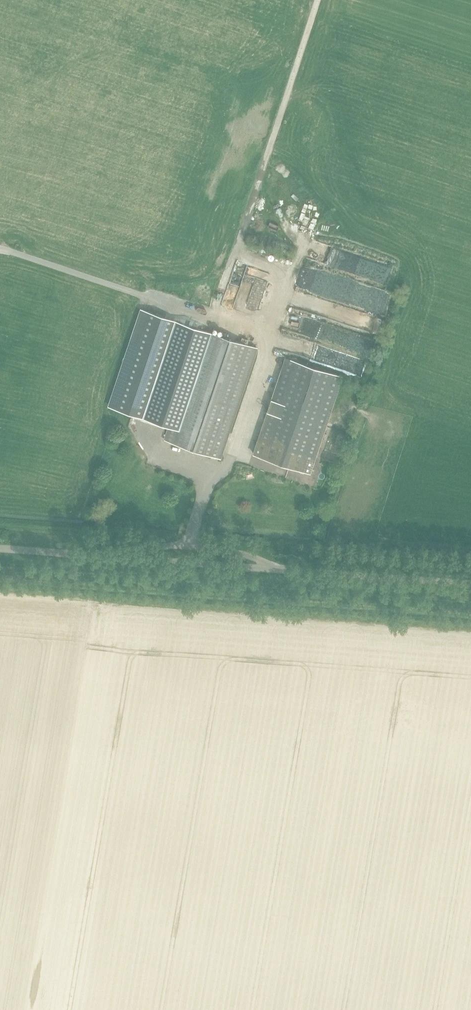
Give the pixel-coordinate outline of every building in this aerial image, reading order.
[(142,310),(110,406),(142,417),(142,416),(174,321),(142,310)] [(174,321),(142,416),(169,425),(169,426),(164,439),(219,457),(256,348),(203,330),(174,321)] [(310,472),(342,377),(285,358),(253,453),(310,472)]
